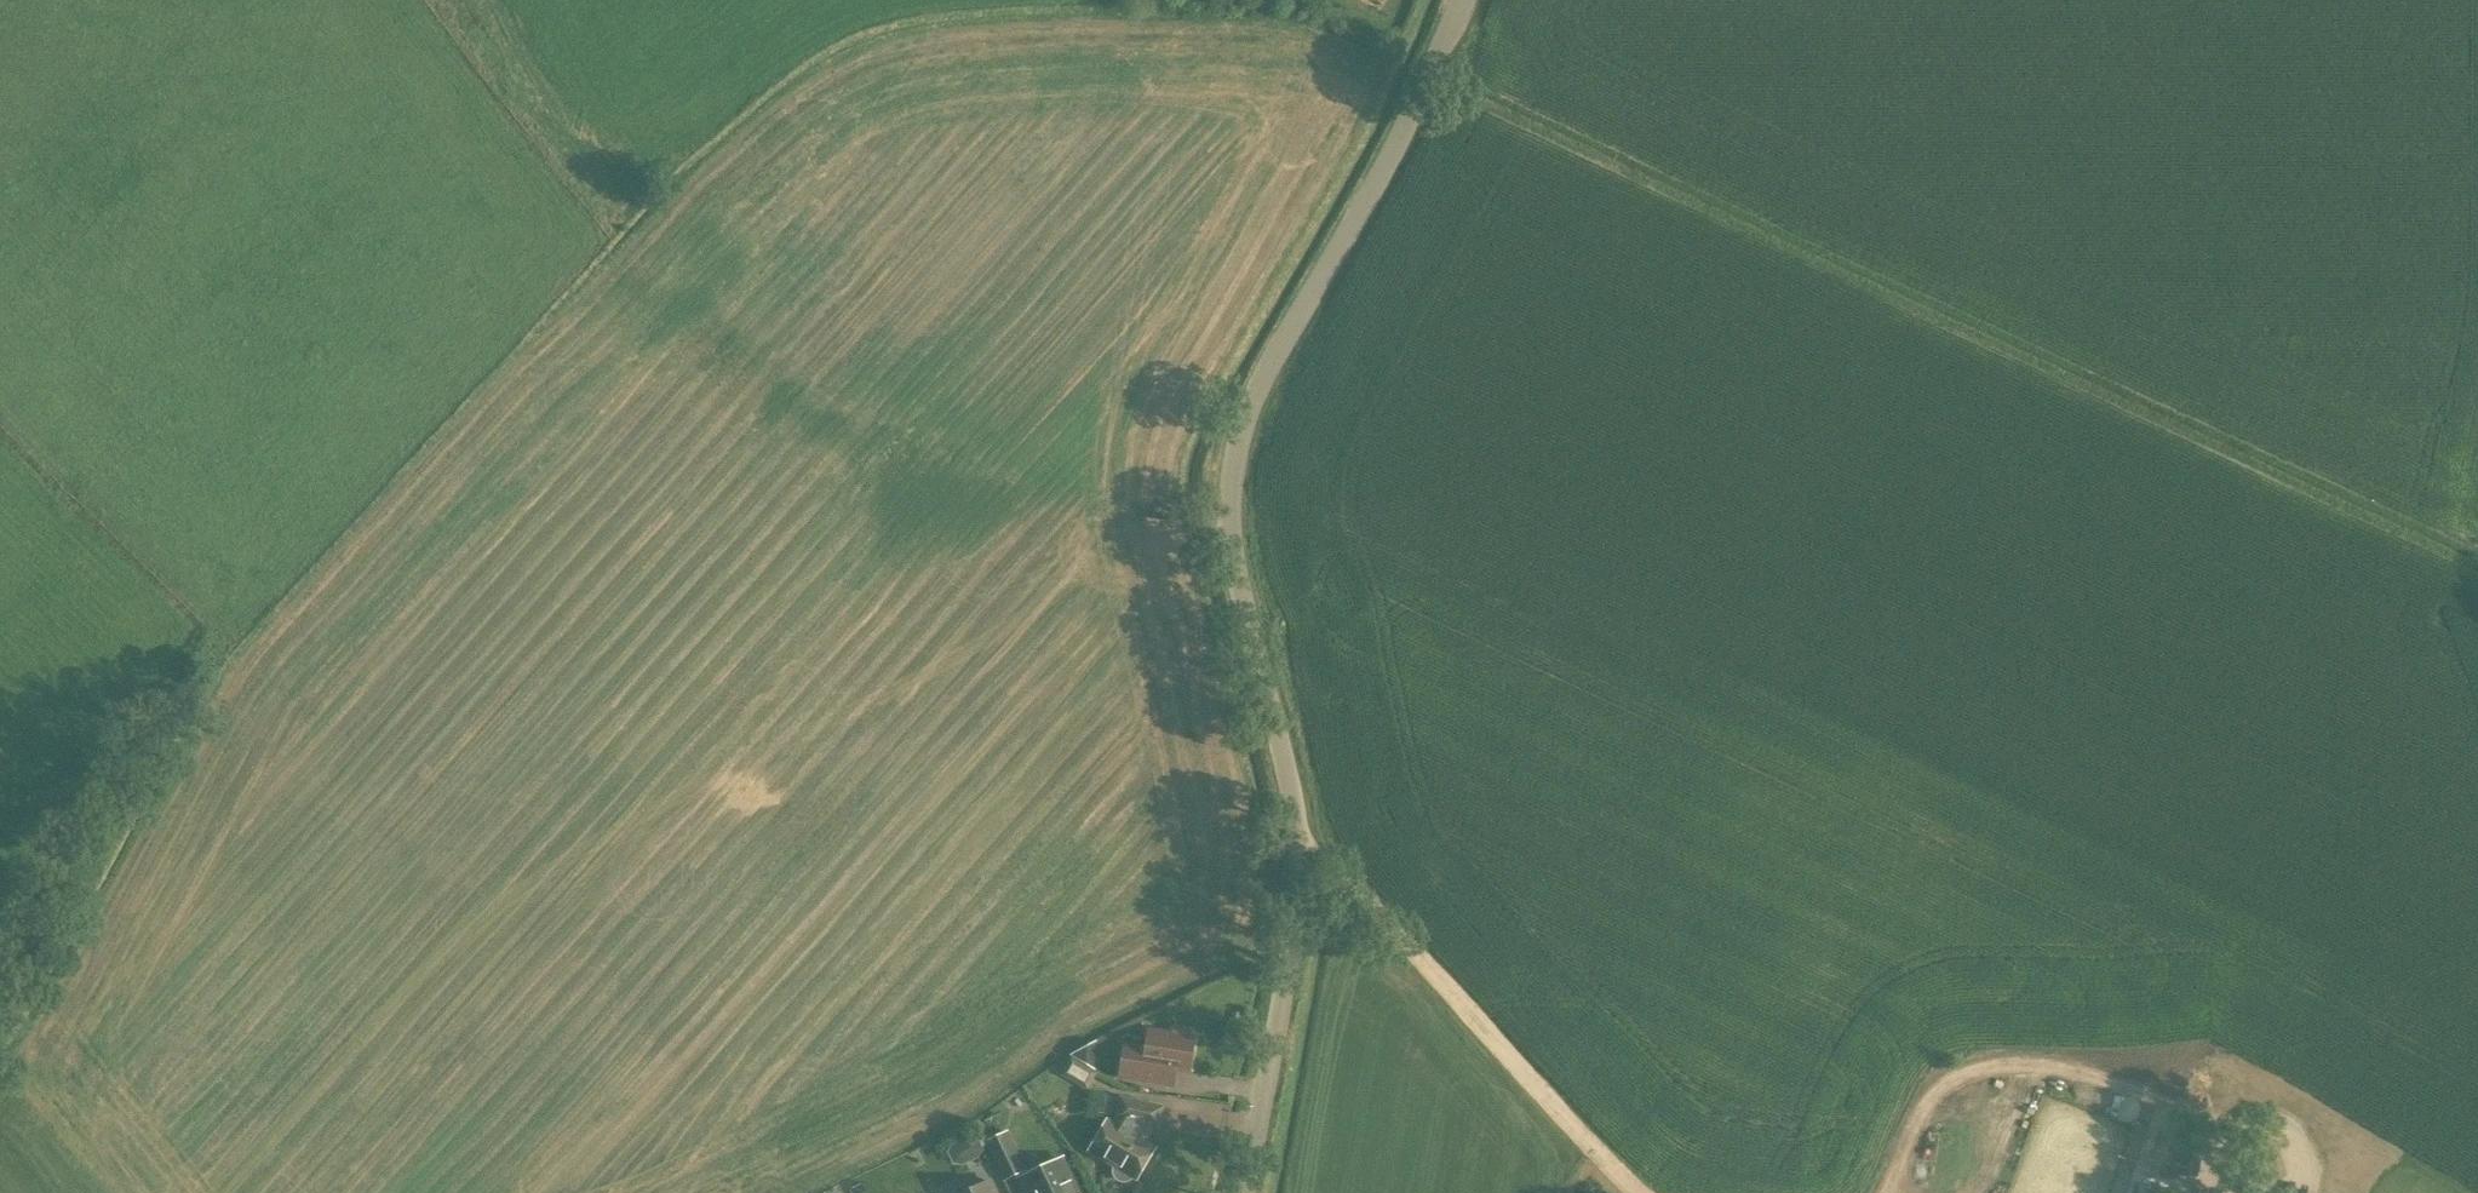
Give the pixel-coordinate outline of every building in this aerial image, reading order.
[(1146,1048),(1125,1045),(1120,1077),(1152,1082),(1154,1066),(1189,1072),(1195,1038),(1149,1031),(1146,1048)] [(1113,1175),(1114,1179),(1119,1181),(1124,1182),(1129,1181),(1134,1178),(1136,1179),(1154,1148),(1141,1141),(1146,1131),(1147,1129),(1148,1128),(1148,1126),(1148,1124),(1158,1127),(1162,1108),(1121,1099),(1117,1118),(1120,1118),(1116,1125),(1108,1121),(1090,1152),(1112,1165),(1112,1171),(1113,1175)] [(985,1141),(1004,1181),(1026,1170),(1008,1130),(985,1141)] [(2179,1140),(2172,1174),(2198,1179),(2203,1145),(2179,1140)] [(1027,1192),(1078,1192),(1062,1159),(1020,1179),(1027,1192)] [(990,1182),(967,1192),(995,1192),(990,1182)]
